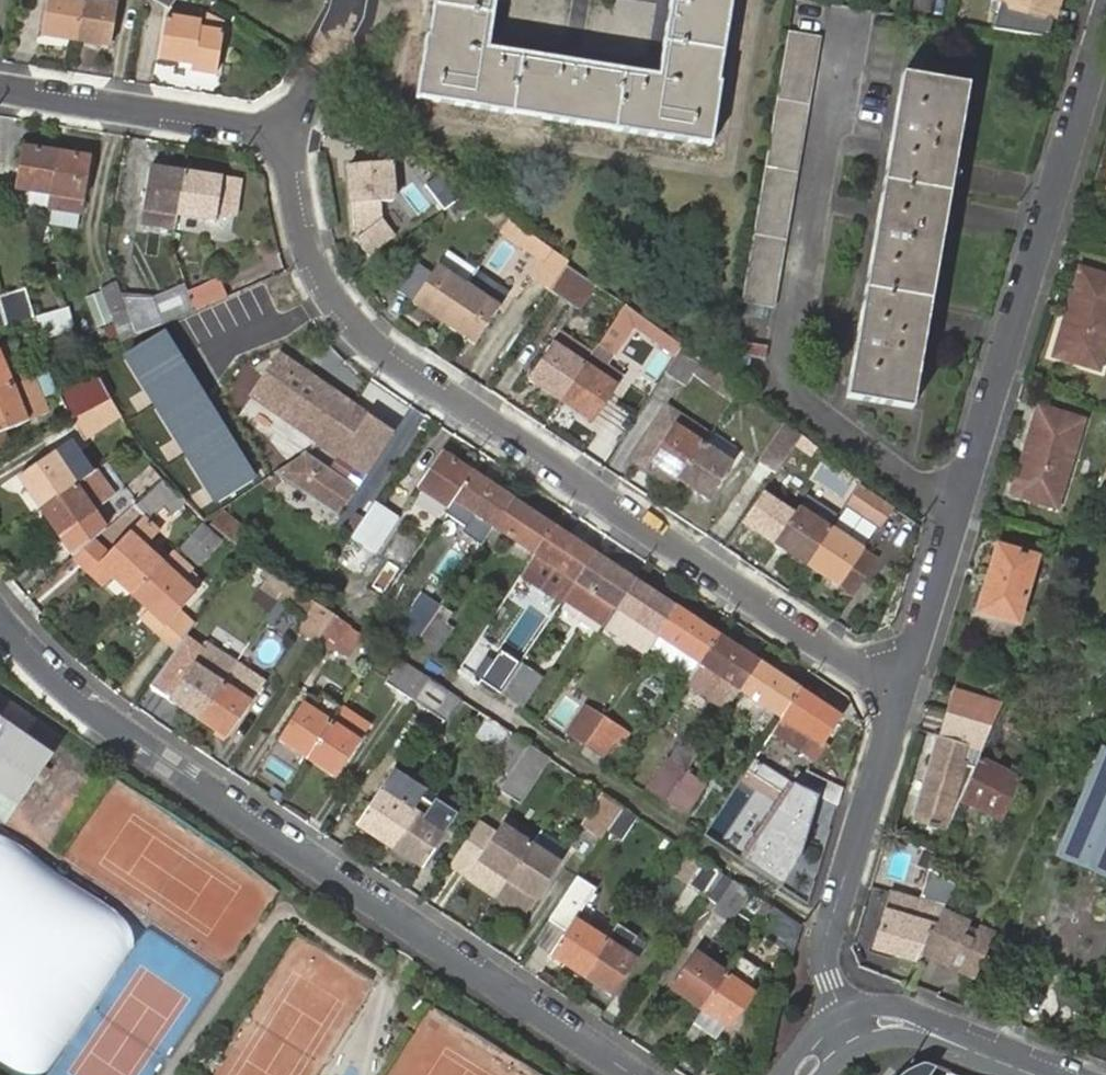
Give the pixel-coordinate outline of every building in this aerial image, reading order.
[(83,0),(48,0),(42,34),(76,40),(83,0)] [(87,0),(83,0),(76,40),(110,46),(118,5),(87,0)] [(174,0),(155,0),(169,8),(174,0)] [(659,77),(487,50),(495,0),(441,0),(434,38),(430,37),(427,37),(419,92),(435,95),(435,100),(513,112),(514,107),(544,111),(543,117),(584,124),(584,119),(615,123),(613,129),(692,141),(693,135),(711,138),(719,84),(717,83),(712,83),(722,20),(727,21),(730,0),(672,0),(659,77)] [(430,37),(434,38),(441,0),(436,0),(430,37)] [(994,30),(1049,38),(1060,0),(1003,0),(994,30)] [(193,70),(217,73),(223,33),(200,29),(201,23),(166,18),(160,58),(193,63),(193,70)] [(717,83),(727,21),(722,20),(712,83),(717,83)] [(743,302),(773,307),(820,36),(789,31),(742,302),(743,302)] [(856,377),(850,376),(847,397),(913,409),(916,390),(910,390),(913,373),(919,374),(925,334),(920,333),(932,266),(937,267),(944,227),(938,226),(950,159),(955,159),(962,120),(957,119),(960,102),(965,103),(968,85),(903,74),(899,95),(905,96),(901,116),(895,115),(891,142),(897,143),(893,163),(887,161),(880,202),(886,203),(883,223),(877,223),(872,249),(878,250),(874,270),(869,269),(862,309),(867,311),(864,331),(858,329),(854,357),(859,357),(856,377)] [(899,95),(895,115),(901,116),(905,96),(899,95)] [(962,120),(965,103),(960,102),(957,119),(962,120)] [(513,112),(543,117),(544,111),(514,107),(513,112)] [(584,124),(613,129),(615,123),(584,119),(584,124)] [(710,144),(711,138),(693,135),(692,141),(710,144)] [(891,142),(887,161),(893,163),(897,143),(891,142)] [(15,202),(49,207),(51,194),(58,152),(23,147),(16,188),(17,188),(15,202)] [(51,194),(49,207),(83,212),(85,199),(92,158),(58,152),(51,194)] [(955,161),(955,159),(950,159),(938,226),(944,227),(945,224),(949,198),(951,186),(955,161)] [(380,201),(393,200),(390,161),(348,164),(351,203),(380,201)] [(144,222),(175,227),(178,213),(184,173),(149,167),(143,208),(146,208),(144,222)] [(445,210),(449,208),(471,190),(457,179),(444,170),(425,185),(445,210)] [(184,173),(178,213),(216,219),(217,212),(234,214),(239,181),(222,179),(184,173)] [(459,221),(485,200),(471,190),(449,208),(459,221)] [(380,201),(351,203),(353,238),(372,264),(399,244),(381,220),(380,201)] [(880,202),(877,223),(883,223),(886,203),(880,202)] [(542,264),(549,253),(552,250),(509,218),(499,232),(542,264)] [(872,249),(869,269),(874,270),(878,250),(872,249)] [(549,289),(566,265),(549,253),(542,264),(532,278),(549,289)] [(413,300),(443,320),(466,286),(436,265),(413,300)] [(549,289),(572,305),(589,280),(566,265),(549,289)] [(930,306),(937,267),(932,266),(920,333),(925,334),(926,332),(930,306)] [(1098,368),(1105,344),(1105,276),(1081,269),(1055,355),(1098,368)] [(507,295),(475,272),(466,286),(443,320),(475,342),(499,308),(507,295)] [(188,292),(195,310),(226,297),(219,279),(188,292)] [(577,308),(594,284),(589,280),(572,305),(577,308)] [(102,326),(109,345),(136,335),(123,299),(117,283),(102,289),(114,322),(102,326)] [(151,298),(123,299),(136,335),(195,310),(185,284),(151,298)] [(7,326),(33,318),(24,289),(0,296),(0,304),(7,326)] [(679,352),(684,346),(626,306),(619,316),(635,327),(677,356),(679,352)] [(74,329),(68,308),(36,317),(42,338),(74,329)] [(862,309),(858,329),(864,331),(867,311),(862,309)] [(585,366),(562,400),(594,422),(624,377),(608,366),(635,327),(619,316),(593,354),(585,366)] [(165,332),(122,358),(213,506),(256,480),(165,332)] [(530,378),(562,400),(585,366),(593,354),(560,333),(552,343),(530,378)] [(695,374),(703,361),(684,346),(679,352),(677,356),(666,373),(680,382),(686,387),(695,374)] [(276,351),(261,374),(266,377),(252,396),(324,446),(354,404),(282,354),(281,355),(276,351)] [(854,357),(850,376),(856,377),(859,357),(854,357)] [(11,386),(32,377),(28,367),(7,376),(0,360),(0,391),(11,386)] [(741,389),(728,379),(703,361),(695,374),(706,381),(707,380),(734,397),(741,389)] [(910,390),(916,390),(919,374),(913,373),(910,390)] [(0,391),(0,432),(3,431),(26,422),(47,413),(32,377),(11,386),(0,391)] [(59,397),(72,420),(107,400),(110,399),(99,378),(59,397)] [(745,392),(741,389),(734,397),(739,401),(745,392)] [(118,418),(121,417),(110,399),(107,400),(118,418)] [(107,400),(72,420),(84,441),(118,418),(107,400)] [(368,413),(354,404),(324,446),(309,455),(278,474),(289,482),(338,515),(356,488),(346,481),(356,467),(366,474),(394,432),(368,413)] [(1013,493),(1057,507),(1083,420),(1039,407),(1013,493)] [(760,462),(777,472),(802,434),(788,424),(774,447),(771,445),(760,462)] [(651,459),(680,478),(703,444),(675,426),(674,425),(651,459)] [(2,458),(12,453),(3,431),(0,432),(0,459),(2,458)] [(801,455),(811,440),(803,433),(802,434),(777,472),(794,485),(811,462),(801,455)] [(19,477),(41,509),(75,485),(91,474),(69,442),(53,453),(19,477)] [(703,444),(680,478),(709,498),(732,464),(703,444)] [(278,474),(309,455),(306,453),(276,473),(278,474)] [(454,499),(471,473),(442,453),(419,488),(448,507),(454,499)] [(120,491),(134,506),(135,504),(163,480),(149,465),(120,491)] [(75,485),(41,509),(61,537),(95,514),(93,512),(114,498),(95,471),(91,474),(75,485)] [(847,503),(861,482),(846,471),(831,493),(847,503)] [(512,500),(471,473),(454,499),(448,507),(445,513),(467,528),(476,514),(482,517),(495,526),(498,520),(512,500)] [(272,492),(289,482),(278,474),(268,480),(263,484),(272,492)] [(163,480),(135,504),(152,520),(165,508),(173,515),(180,508),(172,500),(177,495),(163,480)] [(880,526),(893,507),(861,487),(848,506),(880,526)] [(776,544),(808,564),(830,530),(837,520),(806,499),(799,509),(798,508),(776,544)] [(552,527),(512,500),(498,520),(495,526),(507,534),(535,553),(552,527)] [(375,501),(351,537),(370,549),(375,553),(399,518),(375,501)] [(220,511),(209,524),(236,546),(247,533),(220,511)] [(133,594),(162,563),(144,547),(158,531),(143,517),(128,533),(107,555),(100,563),(133,594)] [(203,525),(181,549),(197,563),(219,540),(203,525)] [(594,555),(552,527),(535,553),(564,572),(577,581),(581,575),(594,555)] [(830,530),(808,564),(855,594),(877,559),(830,530)] [(370,549),(351,537),(344,548),(362,561),(370,549)] [(105,591),(116,579),(100,563),(107,555),(92,541),(71,559),(105,591)] [(980,611),(1018,622),(1036,558),(998,547),(980,611)] [(190,568),(171,552),(162,563),(133,594),(150,609),(166,625),(180,610),(195,594),(186,585),(181,582),(180,582),(179,581),(180,580),(190,568)] [(564,572),(535,553),(525,569),(566,596),(577,581),(564,572)] [(635,582),(594,555),(581,575),(577,581),(566,596),(565,599),(605,625),(609,621),(618,607),(635,582)] [(279,598),(288,583),(260,564),(254,573),(265,581),(260,588),(277,600),(279,598)] [(196,574),(190,568),(180,580),(179,581),(180,582),(181,582),(186,585),(196,574)] [(676,609),(635,582),(618,607),(647,627),(659,635),(663,629),(676,609)] [(295,587),(288,583),(279,598),(294,607),(303,593),(295,587)] [(416,643),(441,606),(431,600),(425,609),(416,603),(397,630),(416,643)] [(336,615),(318,603),(299,631),(317,644),(336,615)] [(450,612),(441,606),(416,643),(434,655),(453,627),(444,622),(450,612)] [(647,627),(618,607),(609,621),(650,649),(659,635),(647,627)] [(158,633),(177,649),(185,637),(194,624),(180,610),(166,625),(150,609),(142,617),(158,633)] [(717,636),(676,609),(663,629),(659,635),(672,644),(700,661),(717,636)] [(350,628),(352,626),(336,615),(317,644),(333,654),(336,650),(350,628)] [(555,615),(552,619),(557,623),(561,618),(555,615)] [(350,628),(336,650),(349,658),(364,634),(352,626),(350,628)] [(659,635),(650,649),(691,676),(700,661),(672,644),(659,635)] [(758,663),(717,636),(700,661),(729,681),(741,689),(745,683),(758,663)] [(205,650),(185,637),(177,649),(151,686),(199,718),(235,664),(208,645),(205,650)] [(502,693),(522,663),(507,653),(487,683),(502,693)] [(413,700),(428,676),(402,660),(387,682),(413,700)] [(542,677),(522,663),(502,693),(522,707),(542,677)] [(799,690),(758,663),(745,683),(741,689),(754,698),(782,716),(799,690)] [(235,664),(199,718),(228,738),(265,683),(235,664)] [(450,713),(460,698),(428,676),(413,700),(445,721),(450,713)] [(841,718),(799,690),(782,716),(810,735),(824,744),(841,718)] [(991,727),(1001,705),(955,691),(948,714),(974,722),(991,727)] [(5,823),(64,739),(0,695),(0,819),(5,823)] [(279,739),(308,758),(331,724),(341,708),(323,696),(318,703),(309,697),(303,705),(302,705),(279,739)] [(586,744),(604,717),(586,705),(568,733),(586,744)] [(370,725),(342,707),(341,708),(331,724),(308,758),(337,778),(360,743),(359,742),(370,725)] [(503,739),(509,731),(480,712),(474,721),(503,739)] [(913,823),(944,833),(959,799),(977,759),(981,749),(983,744),(969,740),(974,722),(948,714),(942,738),(940,738),(913,823)] [(810,735),(782,716),(771,732),(800,751),(810,735)] [(622,729),(604,717),(586,744),(604,756),(622,729)] [(508,777),(530,744),(509,731),(503,739),(502,741),(507,744),(491,766),(508,777)] [(813,760),(824,744),(810,735),(800,751),(813,760)] [(689,768),(702,747),(685,737),(669,761),(668,760),(649,788),(668,801),(689,768)] [(529,777),(544,754),(530,744),(508,777),(499,790),(518,802),(534,780),(529,777)] [(544,754),(529,777),(534,780),(548,757),(544,754)] [(977,759),(959,799),(1001,819),(1019,778),(977,759)] [(1066,844),(1105,861),(1105,760),(1104,759),(1066,844)] [(694,771),(689,768),(668,801),(687,813),(706,785),(691,775),(694,771)] [(838,805),(843,789),(807,770),(801,779),(797,785),(821,797),(838,805)] [(797,785),(801,779),(794,774),(790,780),(797,785)] [(358,824),(390,846),(413,812),(424,796),(392,775),(381,791),(358,824)] [(821,797),(797,785),(745,862),(785,888),(803,861),(821,797)] [(602,840),(608,831),(623,807),(605,795),(585,828),(602,840)] [(413,812),(390,846),(422,868),(458,814),(437,800),(424,819),(413,812)] [(622,841),(637,816),(623,807),(608,831),(622,841)] [(509,819),(504,826),(514,833),(520,826),(509,819)] [(507,879),(530,844),(514,833),(504,826),(502,825),(478,859),(507,879)] [(14,1074),(40,1074),(144,926),(0,828),(0,1066),(14,1074)] [(540,831),(530,844),(559,864),(568,850),(540,831)] [(929,869),(930,870),(955,885),(969,857),(941,840),(935,854),(929,869)] [(559,864),(530,844),(507,879),(536,898),(559,864)] [(674,875),(705,895),(720,871),(689,852),(674,875)] [(933,926),(941,911),(955,885),(930,870),(920,902),(891,893),(885,912),(874,948),(895,955),(915,961),(918,955),(921,950),(933,926)] [(733,921),(751,892),(734,881),(720,871),(705,895),(719,905),(715,909),(733,921)] [(533,942),(552,954),(574,921),(597,888),(578,875),(533,942)] [(758,928),(773,906),(766,901),(752,923),(758,928)] [(793,956),(802,926),(773,906),(758,928),(756,932),(793,956)] [(977,976),(996,936),(941,911),(933,926),(921,950),(977,976)] [(552,954),(584,976),(607,942),(574,921),(552,954)] [(637,936),(619,924),(607,942),(584,976),(613,996),(636,961),(626,955),(637,936)] [(626,955),(636,961),(648,943),(637,936),(626,955)] [(671,988),(703,1009),(726,976),(694,954),(671,988)] [(726,976),(703,1009),(732,1029),(755,995),(746,989),(759,969),(739,956),(726,976)] [(958,1073),(938,1066),(926,1061),(925,1060),(925,1061),(924,1061),(923,1061),(922,1061),(921,1061),(920,1061),(919,1062),(917,1062),(916,1063),(914,1064),(913,1065),(912,1065),(911,1066),(909,1066),(908,1068),(906,1069),(904,1070),(903,1071),(901,1072),(900,1073),(898,1074),(896,1074),(962,1074),(958,1073)]
